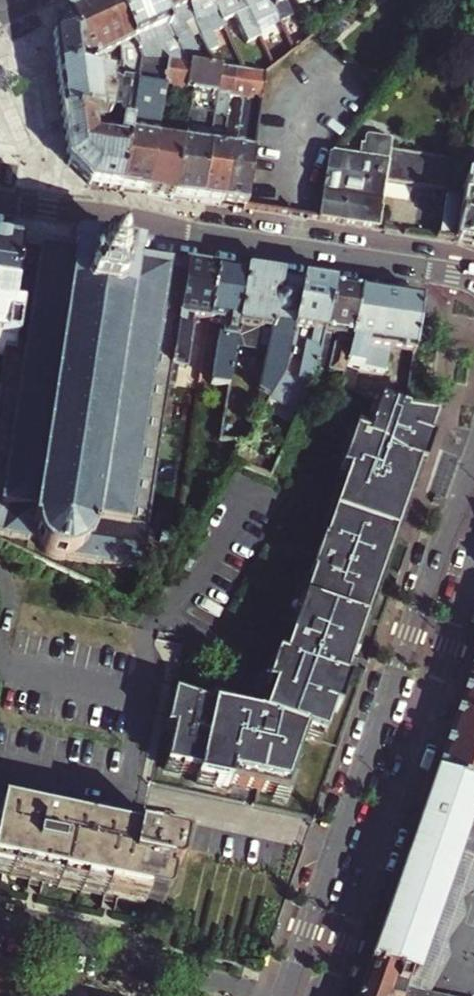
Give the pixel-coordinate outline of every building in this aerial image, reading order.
[(141,60),(114,0),(100,0),(82,8),(106,59),(123,51),(126,79),(138,80),(141,60)] [(185,63),(156,0),(114,0),(141,60),(168,62),(180,62),(185,63)] [(194,21),(185,0),(156,0),(185,63),(202,66),(184,25),(194,21)] [(221,22),(212,0),(185,0),(194,21),(208,53),(214,50),(207,35),(224,28),(221,22)] [(259,39),(242,0),(212,0),(221,22),(234,16),(247,45),(259,39)] [(281,23),(270,0),(242,0),(259,39),(283,29),(281,23)] [(281,23),(292,18),(285,0),(270,0),(281,23)] [(324,0),(306,0),(307,3),(311,1),(317,16),(328,11),(324,0)] [(115,81),(106,59),(82,8),(66,16),(51,39),(56,72),(115,81)] [(121,191),(147,194),(168,62),(141,60),(138,80),(135,101),(121,191)] [(147,194),(173,198),(187,108),(190,93),(192,79),(182,77),(183,69),(179,68),(180,62),(168,62),(147,194)] [(173,198),(200,203),(222,69),(202,66),(185,63),(180,62),(179,68),(183,69),(182,77),(192,79),(190,93),(203,95),(200,110),(187,108),(173,198)] [(221,206),(229,153),(231,141),(224,140),(231,97),(232,97),(236,72),(222,69),(200,203),(221,206)] [(90,186),(121,191),(135,101),(122,99),(125,82),(115,81),(56,72),(68,166),(90,186)] [(221,206),(244,209),(264,76),(236,72),(232,97),(243,99),(237,142),(243,144),(241,154),(229,153),(221,206)] [(461,201),(454,242),(473,245),(473,119),(461,201)] [(384,183),(454,194),(459,164),(389,154),(391,144),(389,141),(367,138),(364,139),(363,148),(359,147),(357,159),(332,154),(328,157),(324,186),(318,221),(377,230),(384,183)] [(266,213),(318,221),(324,186),(272,177),(266,213)] [(438,239),(454,242),(461,201),(453,200),(445,198),(438,239)] [(22,246),(23,240),(0,237),(0,355),(3,356),(22,246)] [(22,246),(3,356),(2,373),(0,372),(0,536),(35,541),(40,551),(48,557),(129,571),(117,598),(128,604),(138,587),(183,272),(134,263),(135,257),(71,247),(71,254),(22,246)] [(192,319),(208,321),(216,270),(185,265),(184,272),(165,400),(174,401),(179,368),(186,368),(193,326),(192,326),(192,319)] [(227,387),(233,351),(245,275),(216,270),(208,321),(224,323),(222,336),(218,336),(211,385),(227,387)] [(288,329),(275,327),(277,318),(274,316),(271,311),(270,307),(270,302),(271,298),(274,296),(278,294),(280,280),(245,275),(233,351),(265,356),(257,394),(268,399),(282,375),(297,312),(293,316),(289,319),(288,329)] [(297,312),(298,308),(297,303),(295,296),(297,283),(280,280),(278,294),(274,296),(271,298),(270,302),(270,307),(271,311),(274,316),(277,318),(275,327),(288,329),(289,319),(293,316),(297,312)] [(311,384),(314,370),(332,288),(297,283),(295,296),(297,303),(298,308),(297,312),(282,375),(268,399),(298,414),(311,384)] [(324,387),(338,390),(343,366),(359,293),(332,288),(314,370),(327,373),(324,387)] [(387,352),(412,356),(420,302),(359,293),(343,366),(384,372),(387,352)] [(228,785),(286,796),(303,734),(323,742),(332,713),(339,716),(349,685),(345,679),(393,538),(416,471),(424,470),(431,444),(426,443),(435,424),(407,423),(407,413),(380,406),(368,439),(355,434),(342,473),(349,474),(282,665),(274,662),(264,689),(273,692),(261,720),(210,699),(209,710),(175,696),(165,730),(173,731),(164,769),(197,776),(196,784),(225,789),(228,785)] [(467,684),(435,779),(473,791),(473,686),(467,684)] [(415,980),(465,838),(469,826),(473,828),(473,791),(435,779),(358,995),(430,995),(406,991),(409,978),(415,980)] [(27,876),(25,886),(38,889),(41,879),(102,892),(99,903),(114,906),(117,895),(157,903),(160,903),(163,901),(167,883),(163,879),(163,875),(170,876),(174,874),(179,848),(157,843),(157,841),(152,840),(151,842),(138,839),(0,810),(0,870),(27,876)] [(182,821),(144,812),(138,839),(151,842),(152,840),(157,841),(157,843),(179,848),(184,827),(183,824),(182,821)] [(469,826),(465,838),(473,841),(473,828),(469,826)] [(34,970),(0,963),(0,995),(27,995),(34,970)]
